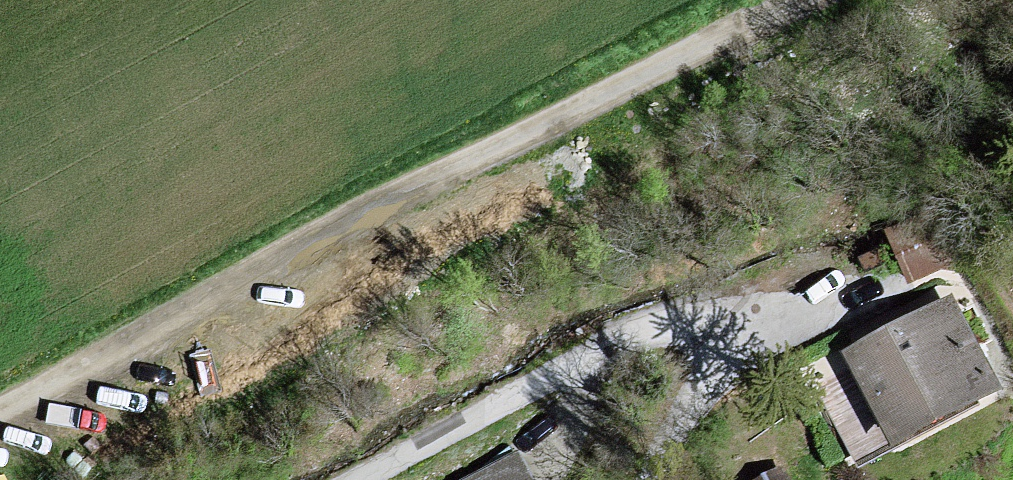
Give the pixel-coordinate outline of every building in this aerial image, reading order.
[(1011,404),(959,306),(847,365),(899,463),(1011,404)] [(784,457),(739,479),(795,479),(784,457)] [(511,460),(476,479),(523,479),(511,460)]
